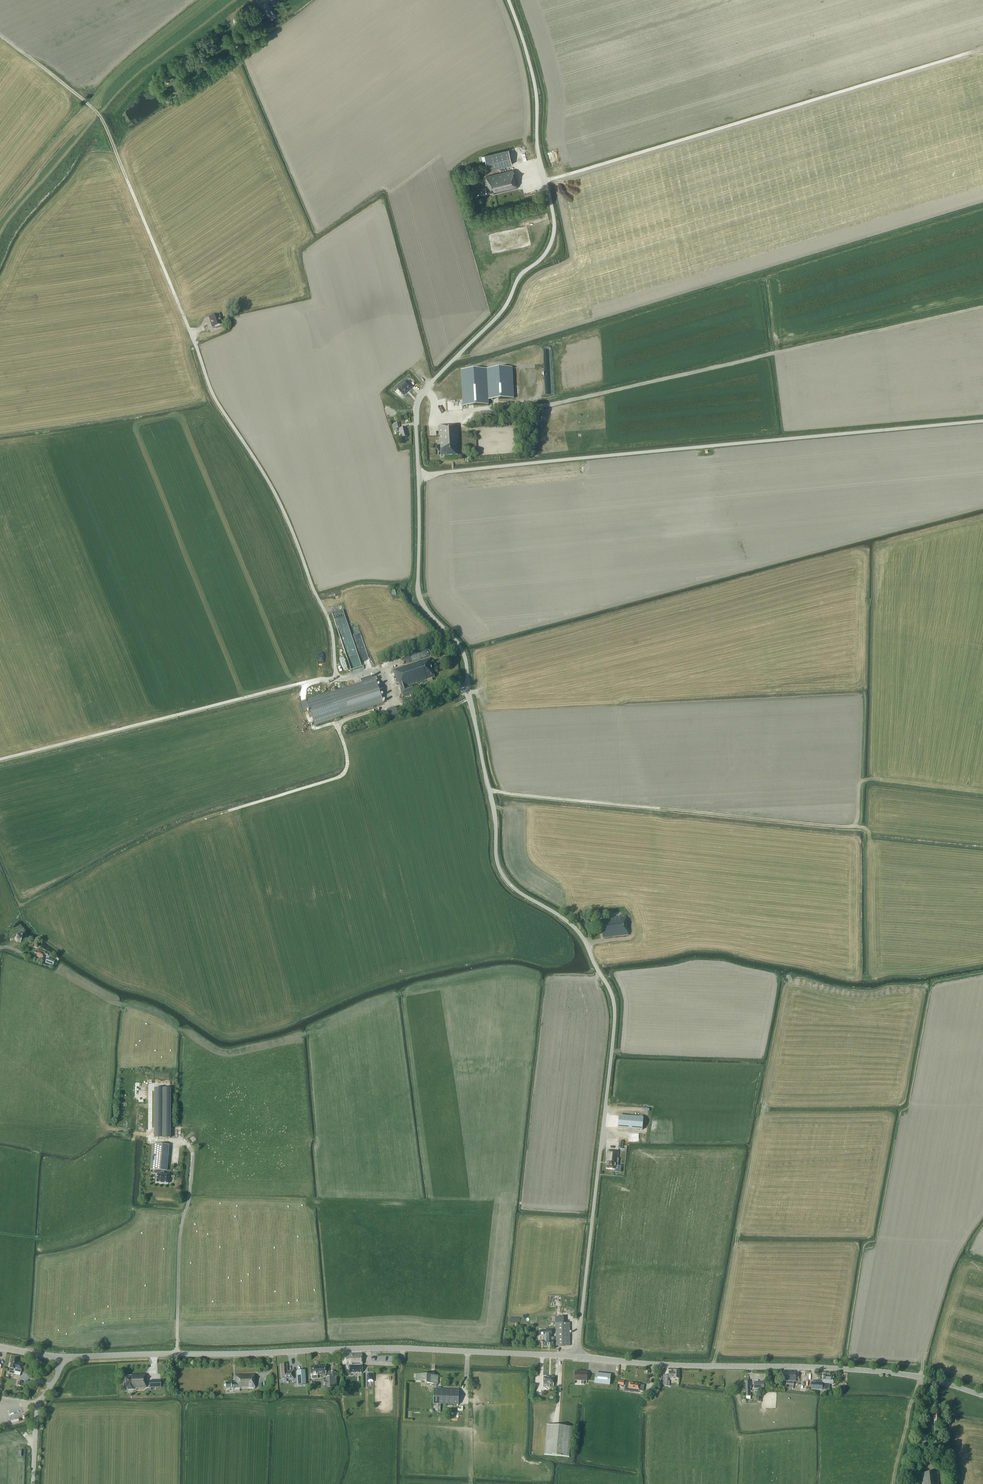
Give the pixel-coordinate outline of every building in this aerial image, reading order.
[(265,12),(269,19),(276,16),(272,10),(274,9),(268,0),(260,5),(264,12),(265,12)] [(488,170),(512,164),(509,149),(485,155),(488,170)] [(513,170),(486,176),(488,187),(478,189),(479,195),(494,192),(494,193),(517,187),(513,170)] [(222,325),(219,315),(209,318),(212,328),(222,325)] [(513,399),(512,368),(462,371),(463,406),(488,405),(488,400),(513,399)] [(397,389),(403,395),(412,387),(406,381),(397,389)] [(447,400),(448,411),(463,410),(463,400),(447,400)] [(398,428),(399,428),(400,428),(400,427),(399,423),(392,424),(394,432),(398,431),(398,428)] [(440,425),(441,457),(459,456),(458,450),(460,450),(458,424),(440,425)] [(406,433),(407,432),(406,428),(398,430),(400,438),(402,437),(402,439),(408,437),(406,433)] [(393,670),(398,684),(399,683),(403,696),(410,694),(410,695),(417,693),(414,685),(427,680),(428,683),(433,681),(432,678),(434,678),(428,659),(393,670)] [(336,718),(384,703),(376,678),(328,693),(307,700),(315,725),(336,718)] [(387,710),(389,717),(398,714),(396,707),(387,710)] [(602,926),(603,938),(628,935),(626,916),(604,919),(604,917),(601,917),(601,920),(591,921),(592,927),(602,926)] [(47,955),(48,953),(36,950),(34,956),(39,957),(39,959),(43,960),(45,954),(47,955)] [(154,1089),(154,1138),(170,1138),(170,1089),(154,1089)] [(643,1118),(619,1116),(618,1128),(642,1130),(643,1118)] [(153,1144),(151,1170),(155,1170),(154,1174),(157,1174),(156,1182),(168,1184),(169,1175),(164,1174),(164,1171),(166,1171),(168,1146),(153,1144)] [(606,1162),(607,1162),(607,1169),(616,1170),(616,1168),(620,1169),(621,1166),(618,1166),(619,1152),(607,1151),(606,1162)] [(565,1316),(555,1316),(556,1323),(556,1346),(570,1346),(570,1323),(566,1323),(565,1316)] [(555,1346),(555,1337),(551,1337),(551,1335),(552,1335),(552,1330),(544,1330),(540,1330),(540,1335),(542,1335),(543,1335),(544,1335),(544,1338),(543,1338),(543,1347),(555,1346)] [(345,1365),(346,1371),(350,1371),(350,1372),(362,1372),(362,1365),(362,1354),(349,1354),(349,1355),(343,1356),(343,1365),(345,1365)] [(17,1363),(17,1360),(12,1359),(11,1364),(10,1365),(9,1368),(10,1368),(9,1373),(14,1374),(15,1371),(21,1373),(22,1365),(17,1363)] [(286,1364),(280,1365),(281,1373),(281,1379),(289,1378),(289,1379),(293,1379),(293,1371),(287,1371),(286,1364)] [(325,1374),(325,1365),(315,1365),(315,1367),(310,1367),(310,1370),(310,1371),(311,1376),(311,1379),(317,1378),(317,1376),(317,1375),(325,1374)] [(305,1370),(297,1371),(298,1385),(306,1385),(305,1370)] [(575,1380),(581,1380),(581,1384),(584,1384),(584,1381),(587,1381),(587,1372),(575,1371),(575,1380)] [(611,1375),(596,1373),(595,1383),(610,1385),(611,1375)] [(146,1387),(145,1374),(131,1375),(131,1376),(124,1377),(124,1387),(127,1387),(127,1389),(133,1389),(133,1388),(146,1387)] [(255,1389),(254,1374),(235,1375),(235,1383),(231,1383),(231,1382),(225,1383),(225,1388),(231,1388),(233,1388),(233,1391),(240,1391),(240,1389),(255,1389)] [(431,1383),(431,1378),(431,1375),(416,1374),(416,1381),(427,1381),(427,1383),(431,1383)] [(811,1389),(826,1390),(826,1384),(833,1384),(834,1375),(823,1374),(823,1382),(812,1381),(811,1389)] [(324,1386),(324,1388),(334,1388),(334,1377),(328,1378),(326,1378),(326,1386),(324,1386)] [(554,1377),(544,1377),(543,1386),(550,1387),(550,1386),(554,1386),(554,1377)] [(750,1396),(750,1388),(751,1388),(751,1381),(749,1382),(749,1380),(745,1380),(745,1382),(744,1382),(744,1389),(743,1389),(742,1390),(742,1391),(743,1392),(745,1392),(745,1396),(750,1396)] [(625,1390),(639,1392),(639,1391),(642,1391),(643,1385),(640,1384),(629,1382),(629,1383),(626,1382),(625,1390)] [(433,1404),(458,1405),(459,1390),(434,1389),(433,1404)] [(544,1455),(569,1457),(572,1427),(547,1425),(544,1455)] [(922,1483),(938,1483),(936,1472),(921,1473),(922,1483)]
